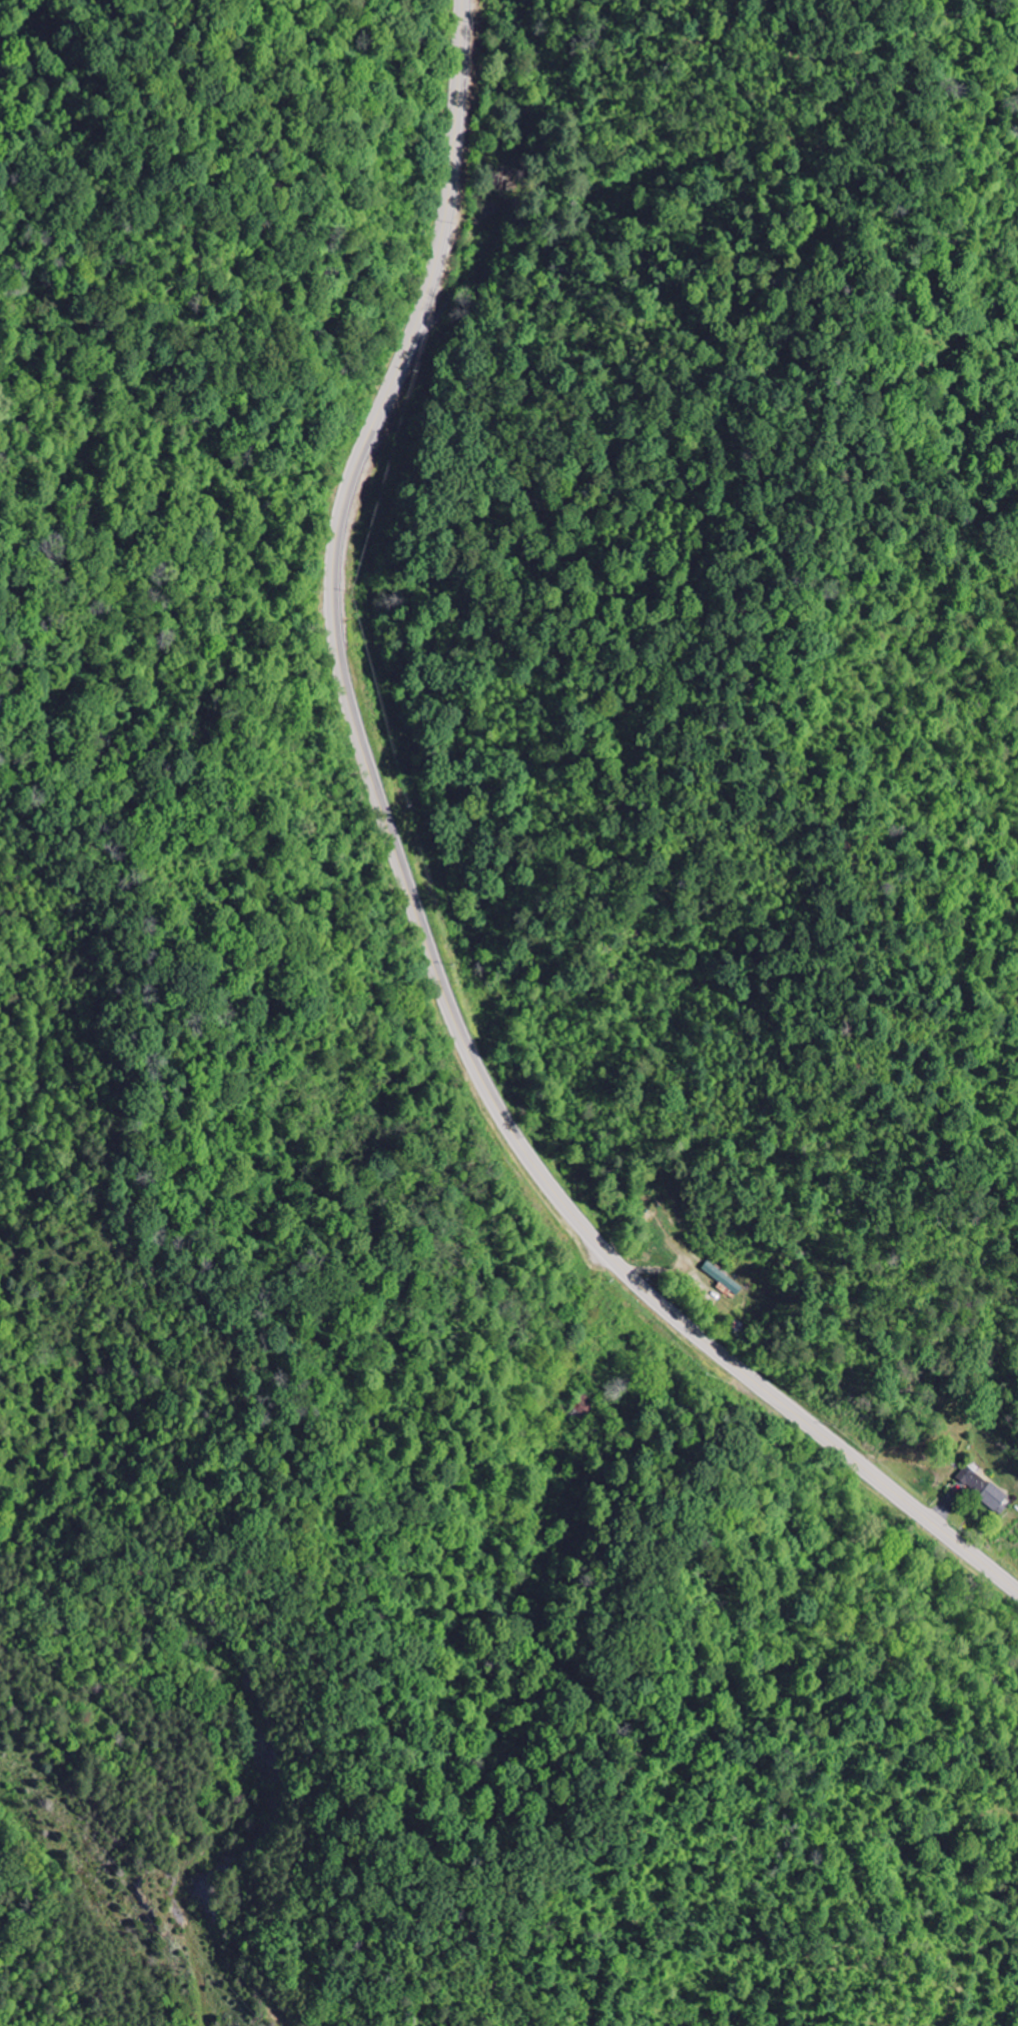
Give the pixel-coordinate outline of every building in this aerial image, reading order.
[(698,1270),(736,1298),(743,1288),(705,1260),(698,1270)] [(968,1467),(955,1482),(997,1518),(1010,1503),(968,1467)]
